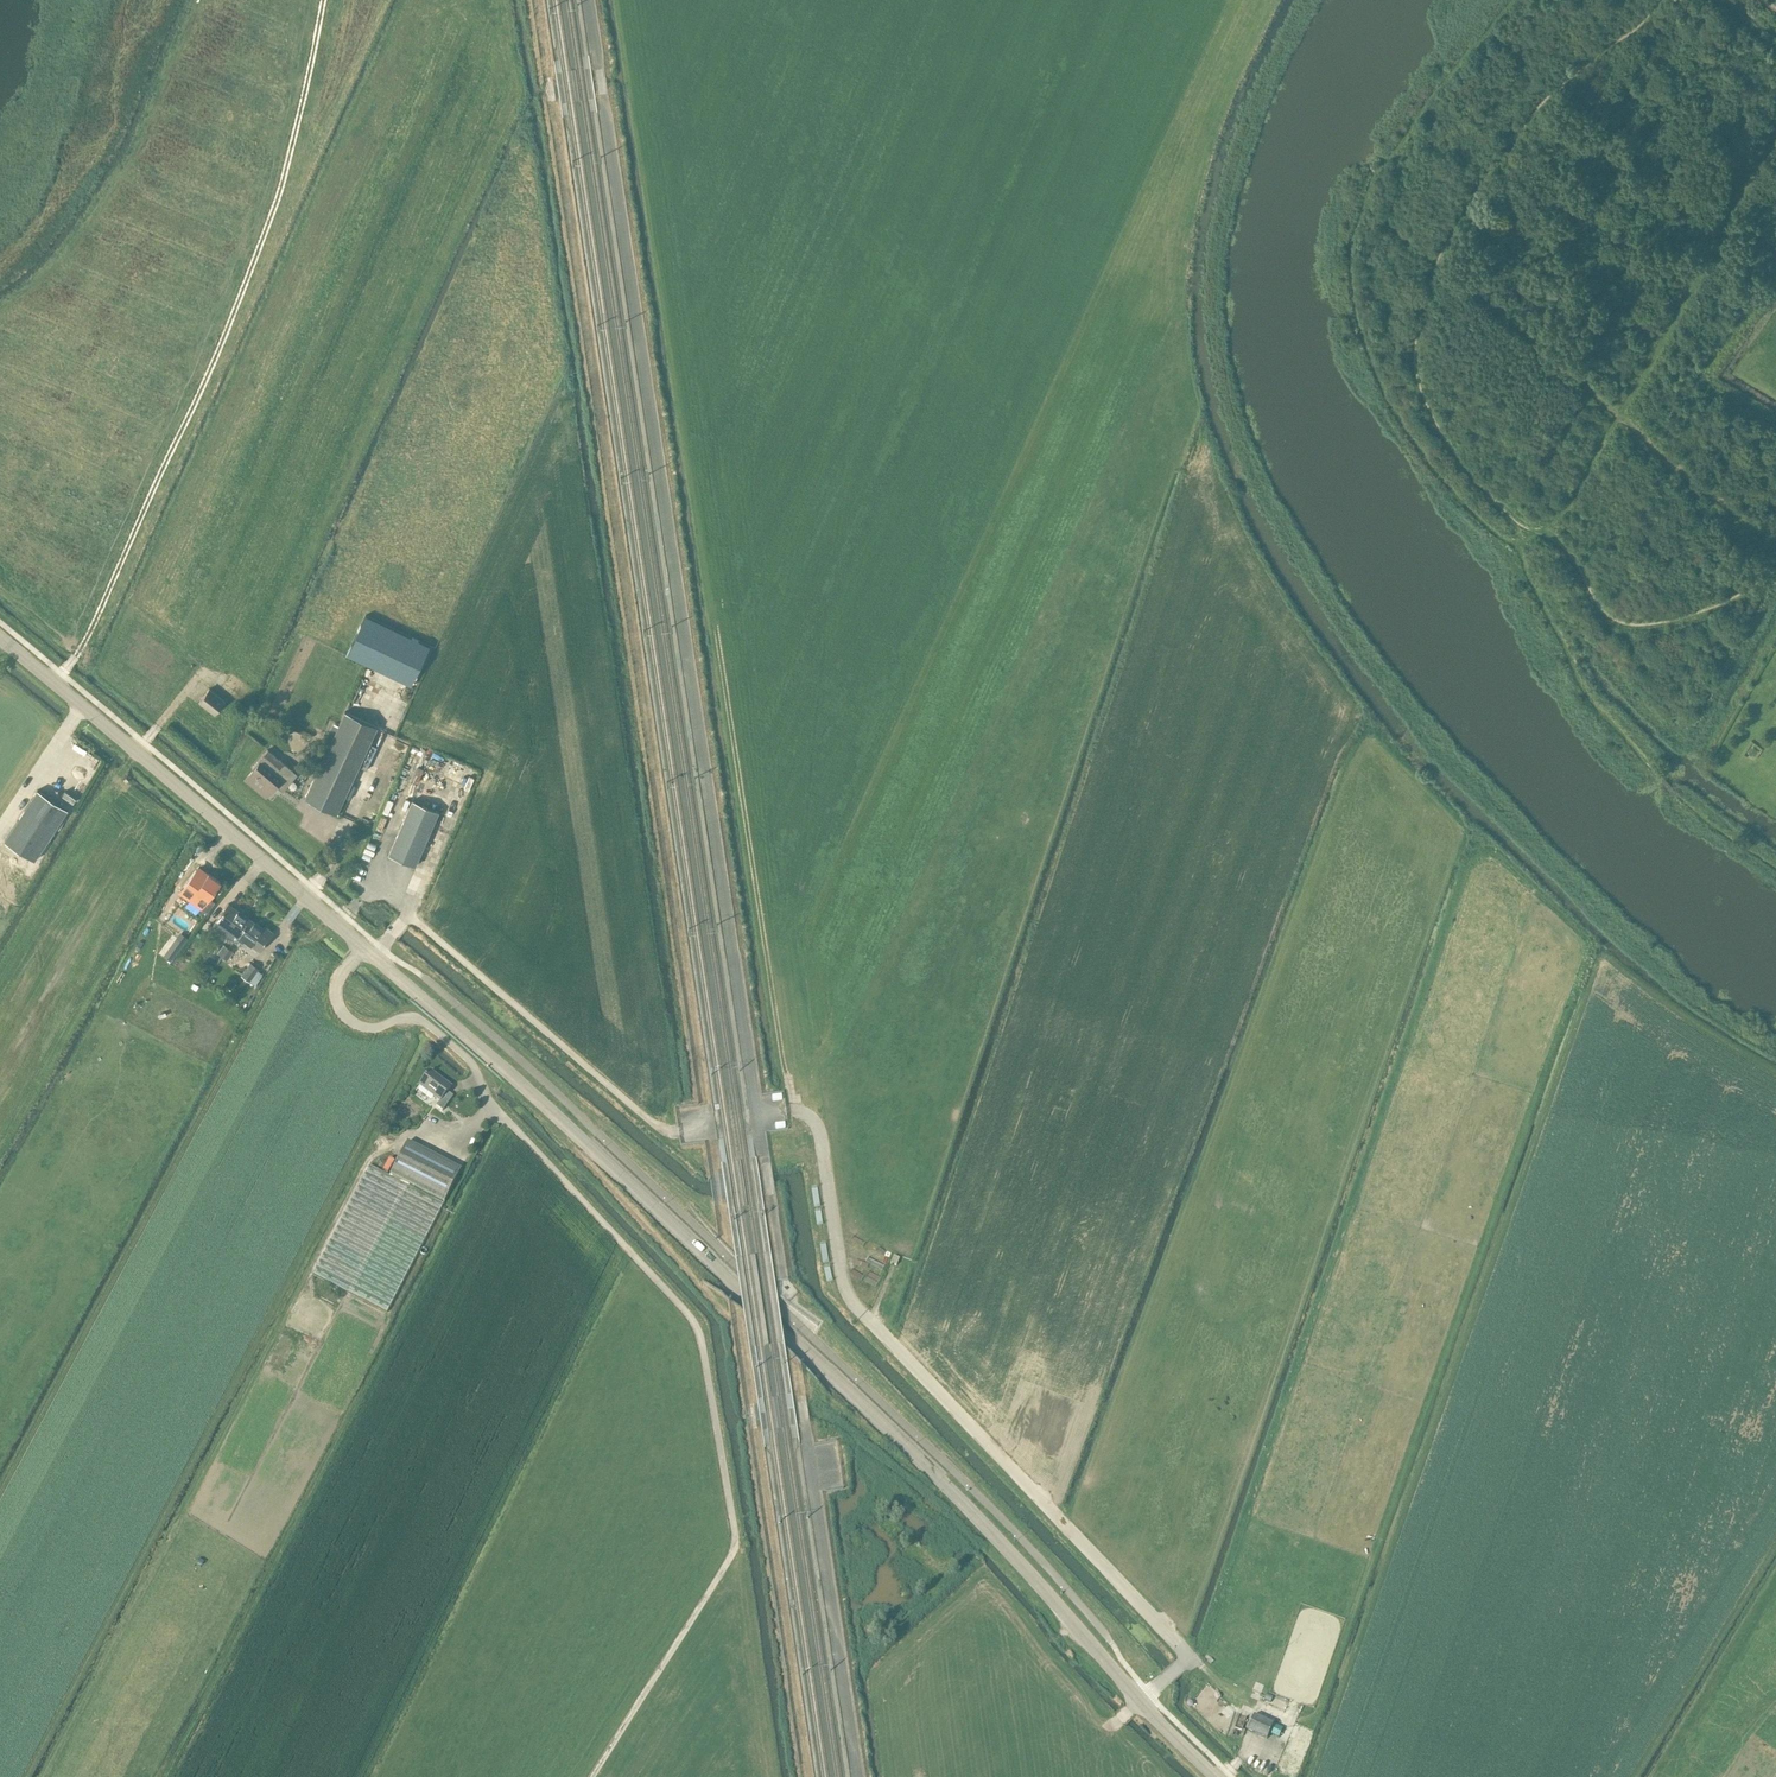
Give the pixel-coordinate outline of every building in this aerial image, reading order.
[(411,683),(429,643),(365,613),(346,652),(366,662),(411,683)] [(224,700),(209,688),(199,701),(214,713),(224,700)] [(375,726),(343,711),(338,723),(304,798),(336,813),(375,726)] [(252,770),(245,779),(265,796),(263,794),(267,789),(270,791),(274,785),(282,791),(296,774),(282,762),(267,749),(264,753),(251,768),(252,770)] [(4,840),(34,859),(67,809),(37,790),(4,840)] [(412,800),(388,854),(415,865),(438,811),(412,800)] [(208,872),(205,876),(196,869),(184,885),(194,893),(197,889),(208,897),(220,881),(208,872)] [(233,940),(249,919),(235,908),(233,911),(227,906),(228,904),(228,903),(212,925),(233,940)] [(249,919),(233,940),(240,945),(245,939),(252,944),(254,941),(260,946),(259,949),(272,931),(263,925),(262,928),(249,919)] [(178,938),(165,956),(171,960),(171,961),(184,943),(183,942),(178,938)] [(223,944),(217,952),(219,954),(222,956),(229,947),(228,947),(223,944)] [(229,947),(222,956),(227,960),(234,951),(229,947)] [(202,983),(215,965),(205,958),(192,976),(202,983)] [(241,975),(248,980),(257,968),(250,963),(241,975)] [(418,1086),(439,1102),(435,1106),(441,1111),(452,1097),(446,1092),(450,1087),(429,1072),(418,1086)] [(414,1130),(397,1162),(451,1190),(468,1157),(414,1130)] [(443,1205),(369,1166),(313,1274),(387,1313),(443,1205)] [(891,1264),(896,1266),(899,1259),(894,1257),(891,1264)] [(1274,1724),(1254,1715),(1248,1730),(1268,1739),(1274,1724)]
